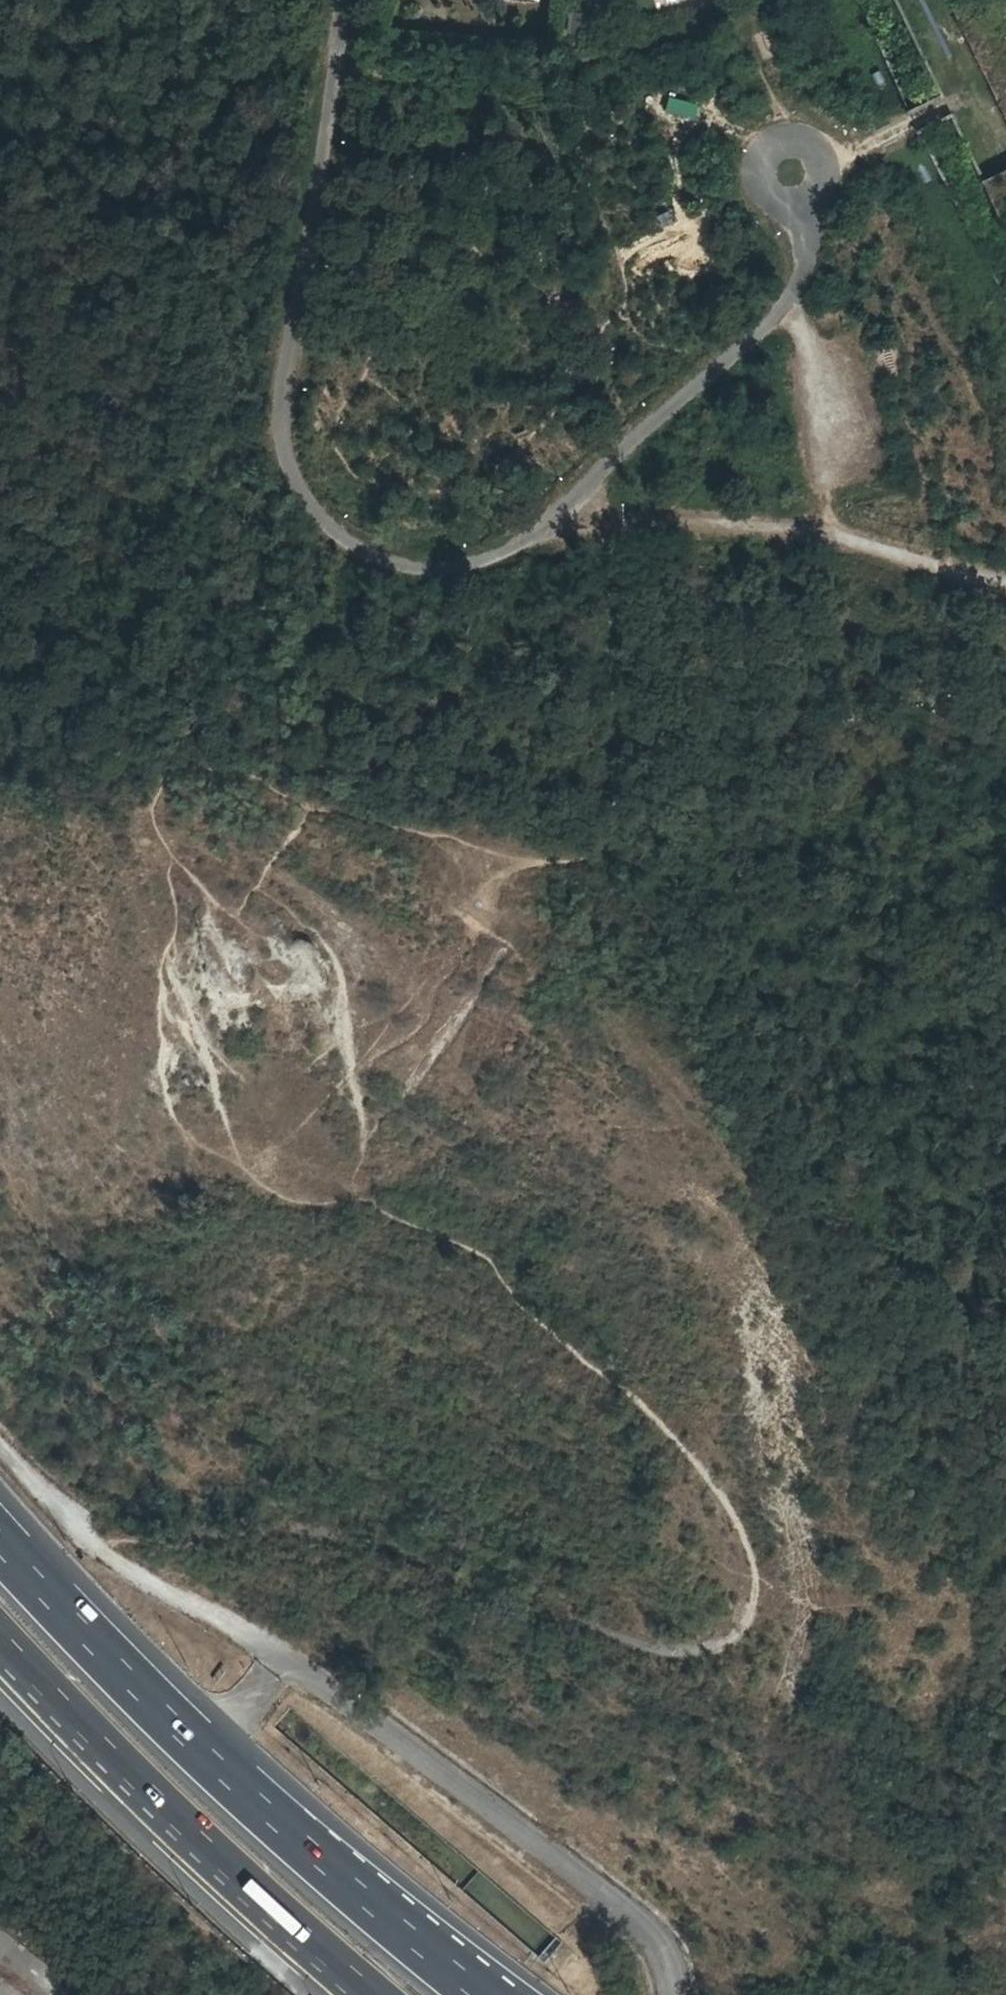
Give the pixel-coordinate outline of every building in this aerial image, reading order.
[(1003,10),(962,30),(1005,122),(1005,17),(1003,10)] [(983,182),(1005,230),(1005,171),(983,182)]
